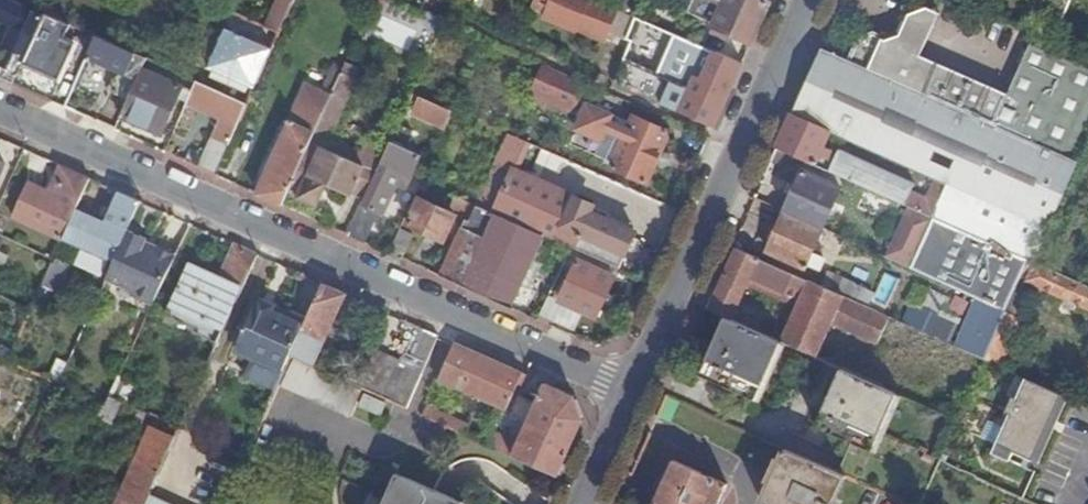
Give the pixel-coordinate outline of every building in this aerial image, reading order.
[(24,66),(47,15),(14,0),(0,0),(0,19),(16,27),(0,62),(0,80),(15,87),(24,66)] [(266,29),(269,31),(283,0),(280,0),(266,29)] [(295,0),(283,0),(269,31),(280,35),(295,0)] [(594,0),(537,0),(536,3),(551,9),(547,17),(580,29),(581,27),(593,33),(606,5),(594,0)] [(688,13),(715,25),(712,33),(728,40),(730,34),(753,44),(761,27),(772,3),(766,0),(694,0),(688,13)] [(1035,34),(1008,95),(920,57),(939,15),(926,9),(909,16),(896,46),(883,40),(856,50),(851,63),(1078,163),(1087,139),(1087,55),(1035,34)] [(631,41),(640,20),(620,12),(614,27),(630,35),(629,40),(631,41)] [(380,13),(372,36),(409,50),(417,27),(380,13)] [(65,42),(72,26),(47,15),(24,66),(61,82),(77,46),(65,42)] [(633,42),(614,84),(716,128),(731,96),(744,65),(640,20),(631,41),(633,42)] [(255,90),(280,35),(269,31),(266,29),(256,24),(249,40),(227,30),(208,71),(255,90)] [(143,71),(148,61),(97,37),(88,58),(139,81),(143,71)] [(851,63),(822,51),(801,98),(793,116),(819,127),(937,179),(948,184),(941,200),(933,218),(935,219),(1030,261),(1038,264),(1064,198),(1078,163),(851,63)] [(580,100),(587,84),(546,65),(533,94),(584,116),(579,129),(603,140),(597,155),(616,163),(614,168),(648,183),(670,134),(636,119),(634,124),(580,100)] [(342,73),(344,70),(335,66),(326,89),(334,93),(342,73)] [(181,88),(143,71),(139,81),(122,119),(159,135),(181,88)] [(359,81),(342,73),(334,93),(331,99),(299,171),(309,175),(298,198),(318,207),(328,184),(351,194),(364,167),(362,166),(353,162),(355,158),(350,156),(348,160),(324,149),(327,141),(332,142),(359,81)] [(199,169),(216,177),(248,105),(197,82),(188,104),(222,119),(199,169)] [(412,94),(413,91),(392,83),(380,110),(384,111),(365,157),(381,165),(391,142),(410,100),(412,94)] [(299,171),(331,99),(307,88),(260,196),(283,206),(289,194),(299,171)] [(453,112),(421,98),(415,115),(446,129),(453,112)] [(819,127),(793,116),(784,138),(778,150),(909,208),(933,218),(941,200),(930,195),(927,202),(910,194),(913,185),(828,148),(824,157),(818,154),(821,148),(811,143),(819,127)] [(391,142),(381,165),(365,200),(349,236),(366,244),(380,211),(385,213),(397,187),(403,173),(412,177),(422,156),(391,142)] [(381,165),(365,157),(362,166),(364,167),(351,194),(365,200),(381,165)] [(572,248),(617,268),(630,239),(587,218),(592,209),(496,166),(478,205),(545,236),(572,248)] [(68,169),(62,167),(49,193),(29,185),(27,190),(55,202),(68,169)] [(14,220),(63,242),(78,209),(91,180),(68,169),(55,202),(27,190),(14,220)] [(309,175),(299,171),(289,194),(298,198),(309,175)] [(403,173),(397,187),(406,190),(412,177),(403,173)] [(803,173),(785,213),(823,230),(841,189),(803,173)] [(937,179),(930,195),(941,200),(948,184),(937,179)] [(431,184),(424,181),(419,190),(427,193),(431,184)] [(130,232),(142,203),(119,193),(106,222),(92,216),(78,248),(115,265),(130,232)] [(473,217),(478,205),(457,196),(452,208),(473,217)] [(456,216),(420,200),(410,225),(445,240),(456,216)] [(545,236),(478,205),(473,217),(471,222),(466,220),(440,277),(475,293),(512,309),(517,298),(521,296),(520,291),(535,258),(540,255),(544,246),(543,240),(545,236)] [(911,270),(935,219),(933,218),(909,208),(886,259),(911,270)] [(78,209),(63,242),(78,248),(92,216),(78,209)] [(823,230),(785,213),(768,253),(806,269),(823,230)] [(1023,278),(1030,261),(935,219),(911,270),(979,301),(1008,313),(1023,278)] [(391,254),(403,260),(413,235),(401,230),(391,254)] [(157,301),(176,262),(174,256),(160,250),(154,252),(146,247),(148,240),(130,232),(115,265),(107,280),(135,293),(137,297),(151,303),(157,301)] [(219,344),(259,255),(236,245),(221,279),(190,265),(168,317),(201,331),(199,335),(219,344)] [(810,282),(737,250),(724,279),(710,310),(727,318),(733,320),(748,287),(752,278),(802,300),(798,309),(790,327),(791,328),(784,343),(816,357),(823,341),(825,342),(832,324),(879,345),(886,329),(906,338),(910,328),(815,285),(810,282)] [(56,258),(55,261),(44,287),(60,294),(73,265),(56,258)] [(616,278),(578,261),(561,301),(598,317),(616,278)] [(1041,265),(1038,264),(1030,261),(1023,278),(1034,284),(1041,265)] [(1041,265),(1034,284),(1067,297),(1064,304),(1075,309),(1078,303),(1087,308),(1087,287),(1041,265)] [(813,275),(810,282),(815,285),(818,278),(813,275)] [(748,287),(798,309),(802,300),(752,278),(748,287)] [(315,367),(348,295),(325,286),(306,327),(293,356),(315,367)] [(1008,313),(979,301),(958,349),(987,362),(1008,313)] [(286,372),(293,356),(306,327),(275,313),(277,308),(263,302),(261,306),(258,305),(238,351),(286,372)] [(1023,320),(1008,313),(987,362),(1002,369),(1023,320)] [(952,339),(956,326),(922,316),(918,329),(952,339)] [(733,320),(727,318),(714,347),(709,345),(703,358),(708,361),(701,377),(756,401),(784,343),(733,320)] [(423,375),(440,337),(424,330),(403,379),(413,383),(417,373),(423,375)] [(509,368),(457,344),(440,381),(508,411),(520,385),(526,386),(531,377),(509,368)] [(66,375),(73,359),(65,356),(58,371),(66,375)] [(361,392),(293,361),(283,383),(352,414),(361,392)] [(899,394),(842,369),(830,399),(824,397),(818,410),(823,412),(817,428),(873,453),(899,394)] [(1065,397),(1028,380),(995,455),(1012,462),(1016,454),(1035,462),(1065,397)] [(575,397),(546,384),(537,404),(528,425),(519,444),(482,427),(477,439),(559,476),(585,420),(575,397)] [(392,402),(408,409),(414,395),(398,388),(392,402)] [(95,414),(100,402),(80,393),(75,404),(95,414)] [(386,404),(365,395),(360,406),(381,416),(386,404)] [(136,426),(143,411),(112,397),(108,406),(102,419),(114,424),(117,417),(136,426)] [(528,425),(537,404),(521,397),(512,419),(528,425)] [(427,404),(422,418),(467,433),(472,420),(427,404)] [(176,438),(153,428),(118,503),(147,503),(150,497),(176,438)] [(786,450),(762,503),(834,503),(846,477),(786,450)] [(655,503),(707,503),(709,501),(715,503),(720,503),(729,484),(675,461),(655,503)] [(402,476),(392,502),(385,498),(382,503),(457,503),(459,501),(402,476)]
